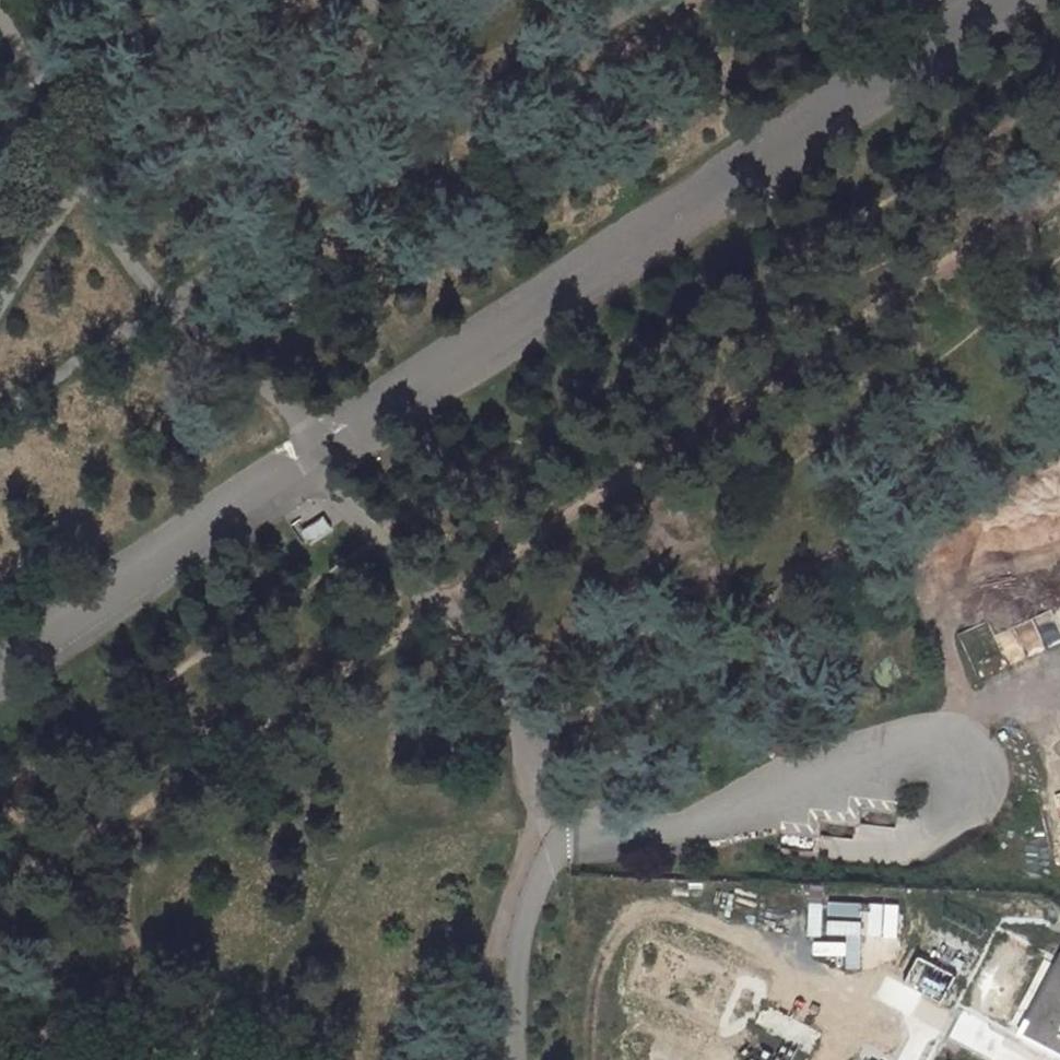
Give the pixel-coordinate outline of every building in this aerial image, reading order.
[(323,506),(297,525),(312,545),(338,525),(323,506)] [(1027,1038),(1059,1055),(1059,973),(1027,1038)]
